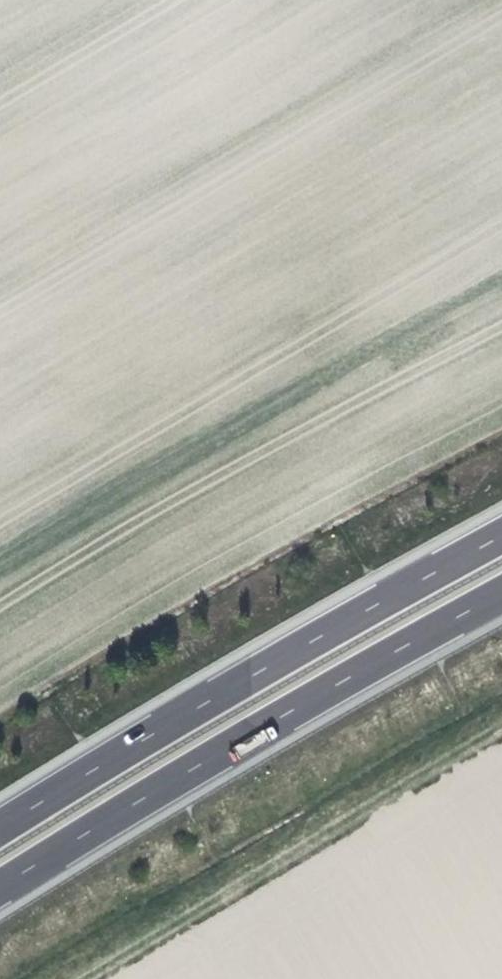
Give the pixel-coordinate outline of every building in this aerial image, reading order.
[(110,978),(128,978),(127,969),(110,978)]
